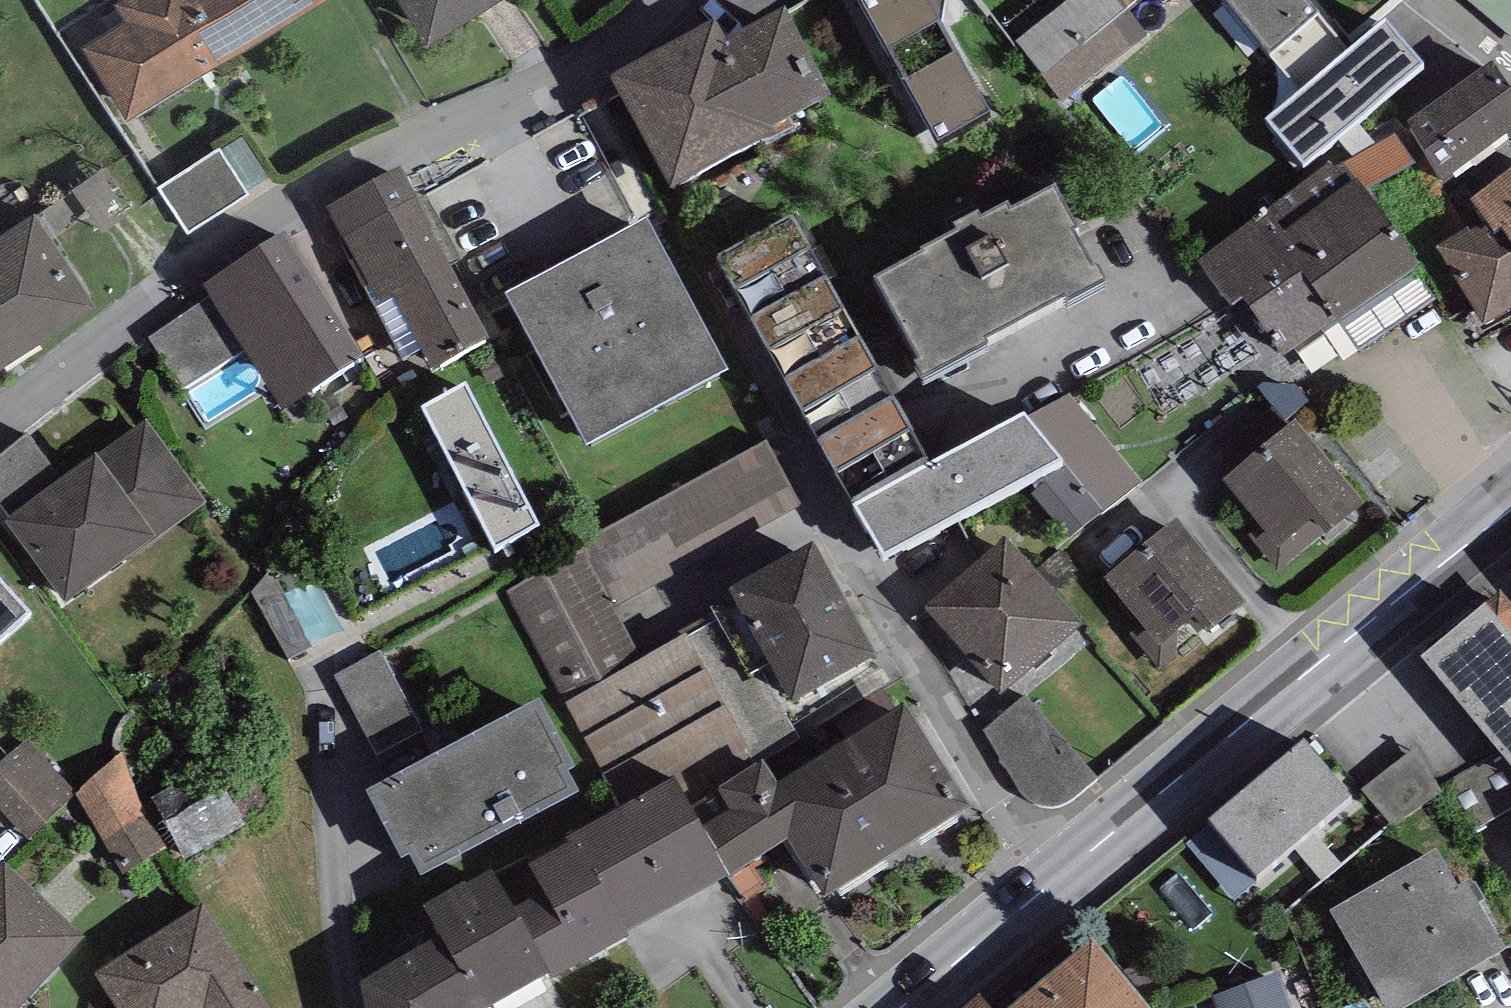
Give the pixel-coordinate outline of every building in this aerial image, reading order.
[(82,48),(84,50),(127,120),(321,0),(123,0),(116,4),(126,20),(82,48)] [(426,44),(498,0),(399,0),(426,44)] [(939,36),(946,0),(848,0),(938,161),(992,131),(939,36)] [(1128,12),(1126,13),(1116,0),(1079,0),(1017,48),(1042,82),(1062,107),(1149,40),(1128,12)] [(1126,13),(1128,12),(1142,0),(1116,0),(1126,13)] [(1299,0),(1218,0),(1272,63),(1319,23),(1299,0)] [(1423,82),(1386,35),(1351,63),(1319,23),(1272,63),(1306,100),(1267,132),(1302,178),(1423,82)] [(716,37),(611,91),(671,207),(836,122),(786,26),(726,57),(716,37)] [(1396,139),(1415,177),(1401,185),(1428,229),(1455,210),(1443,193),(1510,145),(1510,99),(1495,73),(1396,139)] [(1415,177),(1396,139),(1348,167),(1369,199),(1401,185),(1415,177)] [(220,150),(160,188),(189,233),(249,194),(220,150)] [(134,210),(104,166),(72,188),(103,231),(134,210)] [(1331,168),(1194,267),(1233,320),(1244,312),(1286,370),(1336,333),(1339,338),(1420,279),(1340,169),(1335,173),(1331,168)] [(399,180),(328,217),(380,316),(395,308),(433,381),(489,351),(399,180)] [(1470,212),(1484,231),(1510,273),(1510,183),(1470,212)] [(924,271),(875,296),(920,383),(915,385),(922,400),(987,367),(984,360),(1065,319),(1067,322),(1104,303),(1096,286),(1092,288),(1073,251),(1078,248),(1055,205),(1010,228),(1007,222),(980,236),(978,231),(955,243),(957,249),(922,267),(924,271)] [(0,234),(0,368),(97,304),(36,211),(0,234)] [(1484,231),(1435,262),(1483,337),(1510,319),(1510,273),(1484,231)] [(928,480),(792,232),(716,274),(853,521),(928,480)] [(728,388),(646,234),(506,308),(587,462),(728,388)] [(284,247),(205,296),(209,304),(148,344),(181,394),(242,354),(284,422),(363,373),(284,247)] [(1062,482),(1030,499),(1070,545),(1141,486),(1070,397),(1017,425),(1023,436),(1062,482)] [(538,540),(466,398),(422,420),(494,562),(538,540)] [(12,526),(5,531),(66,614),(209,510),(148,427),(63,488),(12,526)] [(1295,429),(1224,487),(1259,530),(1249,539),(1279,576),(1322,541),(1326,546),(1365,514),(1295,429)] [(1023,436),(855,523),(882,573),(1030,499),(1062,482),(1023,436)] [(27,440),(0,461),(0,510),(12,526),(63,488),(27,440)] [(767,447),(581,549),(586,557),(616,612),(802,510),(767,447)] [(1245,613),(1176,530),(1105,589),(1160,654),(1191,628),(1206,646),(1245,613)] [(1082,638),(1007,550),(926,618),(1001,707),(1082,638)] [(616,612),(586,557),(506,595),(566,707),(642,667),(616,612)] [(768,677),(801,738),(886,692),(814,560),(710,616),(713,621),(749,688),(768,677)] [(271,574),(252,597),(289,661),(312,650),(271,574)] [(29,623),(0,591),(0,649),(29,623)] [(1501,600),(1483,615),(1486,618),(1421,671),(1492,757),(1510,781),(1510,612),(1501,600)] [(749,688),(713,621),(684,637),(687,642),(739,737),(757,769),(805,743),(801,738),(768,677),(749,688)] [(642,667),(566,707),(625,820),(676,793),(685,811),(719,793),(699,761),(739,737),(687,642),(642,667)] [(381,652),(335,680),(377,761),(423,734),(381,652)] [(1098,783),(1025,700),(984,735),(1019,794),(1027,802),(1035,807),(1043,810),(1053,810),(1060,809),(1070,805),(1098,783)] [(540,717),(366,805),(399,871),(408,867),(419,890),(579,809),(568,787),(574,784),(540,717)] [(969,822),(905,720),(780,798),(763,771),(715,801),(730,825),(701,844),(730,890),(731,892),(790,856),(825,912),(969,822)] [(24,742),(0,765),(0,816),(26,844),(76,796),(24,742)] [(1437,788),(1416,752),(1361,791),(1392,831),(1443,798),(1437,788)] [(164,834),(121,755),(76,805),(122,879),(170,843),(164,834)] [(1353,814),(1304,756),(1211,834),(1207,829),(1187,846),(1235,904),(1253,889),(1257,894),(1353,814)] [(1437,788),(1443,798),(1466,839),(1510,815),(1510,781),(1492,757),(1437,788)] [(512,926),(549,991),(628,950),(626,946),(730,890),(701,844),(685,811),(676,793),(625,820),(523,875),(542,910),(512,926)] [(223,800),(164,834),(170,843),(184,868),(243,834),(223,800)] [(1329,921),(1379,1007),(1422,1007),(1504,961),(1466,894),(1458,898),(1436,860),(1329,921)] [(0,880),(0,1007),(28,1007),(85,947),(6,874),(0,880)] [(512,926),(493,891),(425,926),(440,954),(360,997),(363,1007),(518,1007),(549,991),(512,926)] [(94,983),(110,1007),(264,1007),(204,914),(94,983)] [(1093,954),(1026,1007),(1137,1007),(1093,954)] [(1212,1001),(1214,1007),(1290,1007),(1278,977),(1212,1001)]
